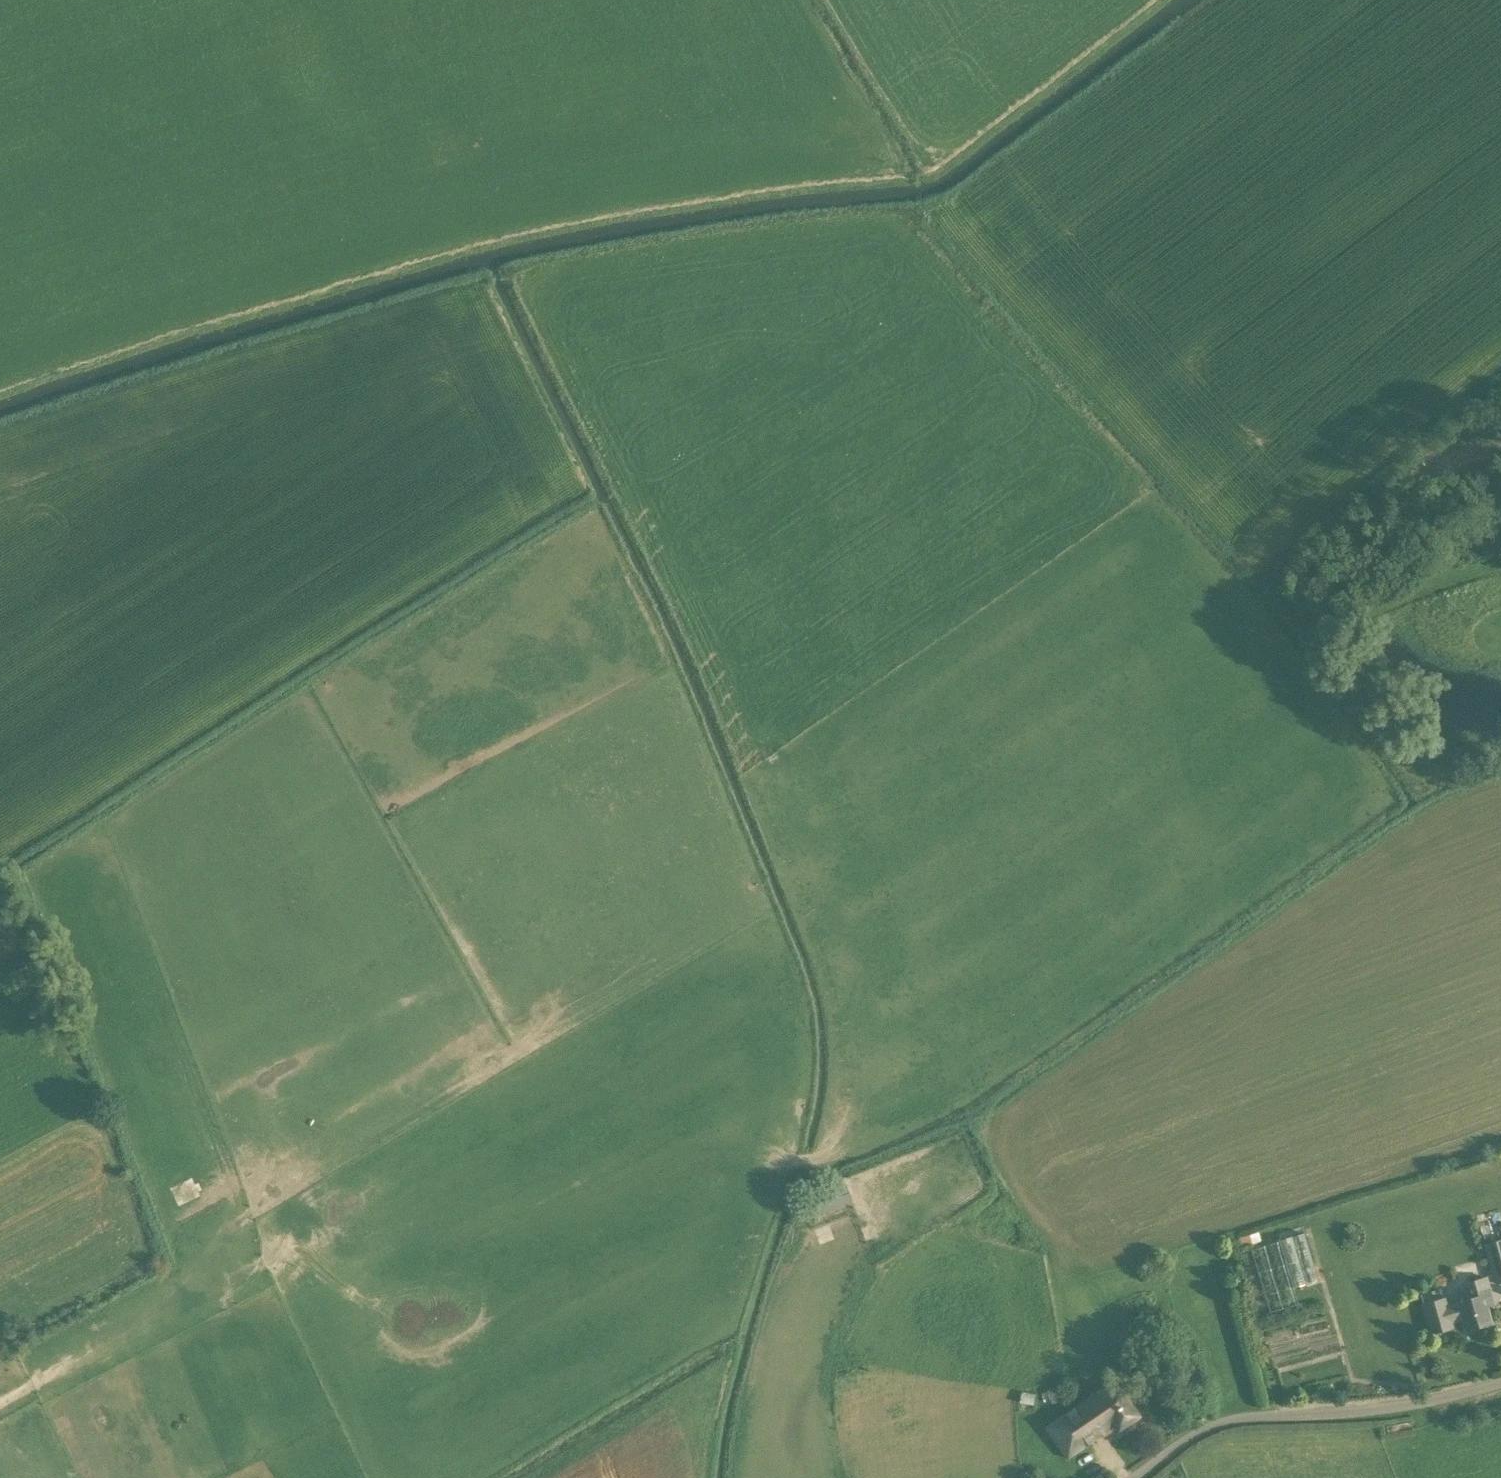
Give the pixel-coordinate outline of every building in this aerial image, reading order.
[(1279,1237),(1292,1287),(1320,1279),(1307,1230),(1279,1237)] [(1485,1245),(1495,1283),(1500,1282),(1500,1240),(1485,1245)] [(1464,1319),(1467,1329),(1492,1322),(1484,1296),(1492,1293),(1487,1277),(1462,1284),(1466,1300),(1459,1302),(1459,1303),(1448,1306),(1443,1290),(1422,1296),(1433,1333),(1454,1327),(1452,1322),(1464,1319)] [(1116,1381),(1046,1429),(1066,1458),(1115,1425),(1119,1431),(1140,1416),(1116,1381)]
